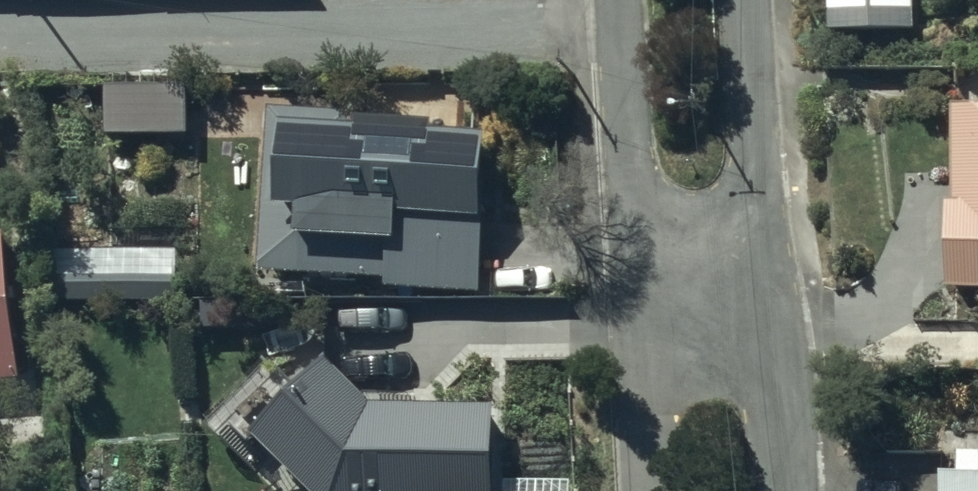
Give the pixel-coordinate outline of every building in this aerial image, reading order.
[(830,45),(913,43),(913,0),(829,0),(830,45)] [(947,223),(948,309),(977,309),(977,127),(953,127),(955,223),(947,223)] [(362,132),(361,138),(282,135),(279,220),(296,220),(294,280),(383,283),(383,293),(480,297),(486,142),(432,140),(433,134),(362,132)] [(22,390),(4,236),(0,237),(0,392),(22,390)] [(100,238),(44,245),(52,301),(106,295),(100,238)] [(270,373),(218,426),(287,490),(499,490),(496,419),(375,427),(326,381),(323,384),(303,405),(270,373)] [(958,462),(958,482),(941,482),(941,490),(977,490),(977,462),(958,462)]
